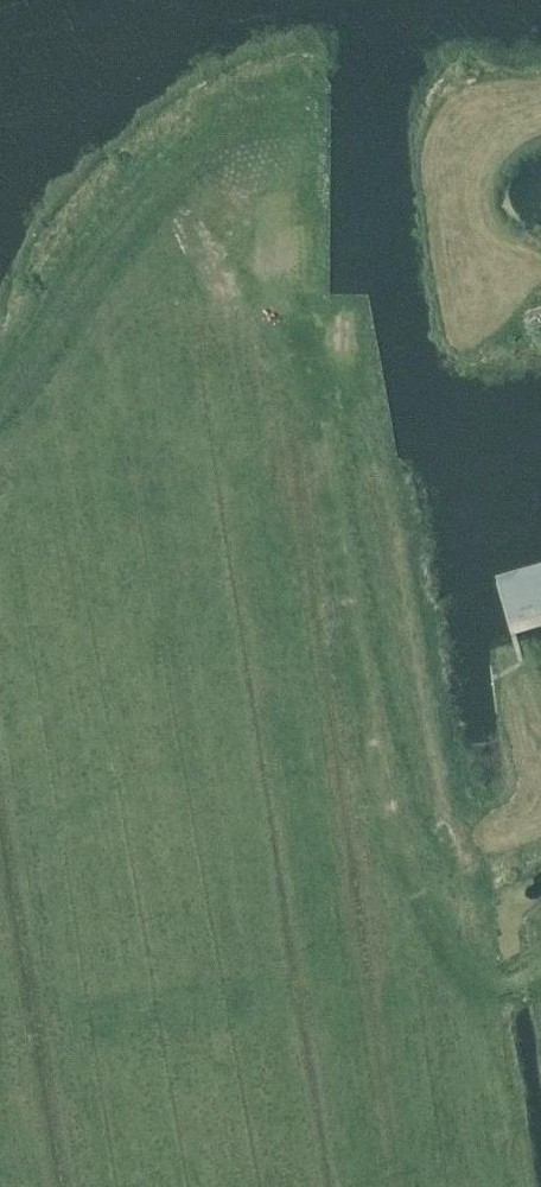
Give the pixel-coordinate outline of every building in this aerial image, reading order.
[(496,580),(512,635),(540,627),(540,566),(496,580)]
